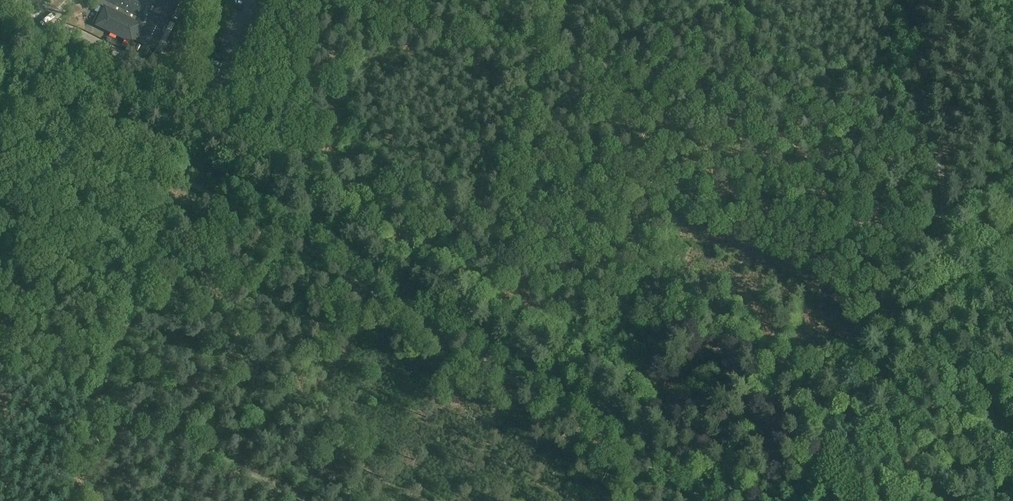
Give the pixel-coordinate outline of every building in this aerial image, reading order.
[(98,4),(104,7),(95,25),(132,43),(133,40),(155,50),(180,0),(152,0),(152,1),(150,0),(100,0),(98,4)] [(102,64),(112,70),(115,65),(104,59),(102,64)]
